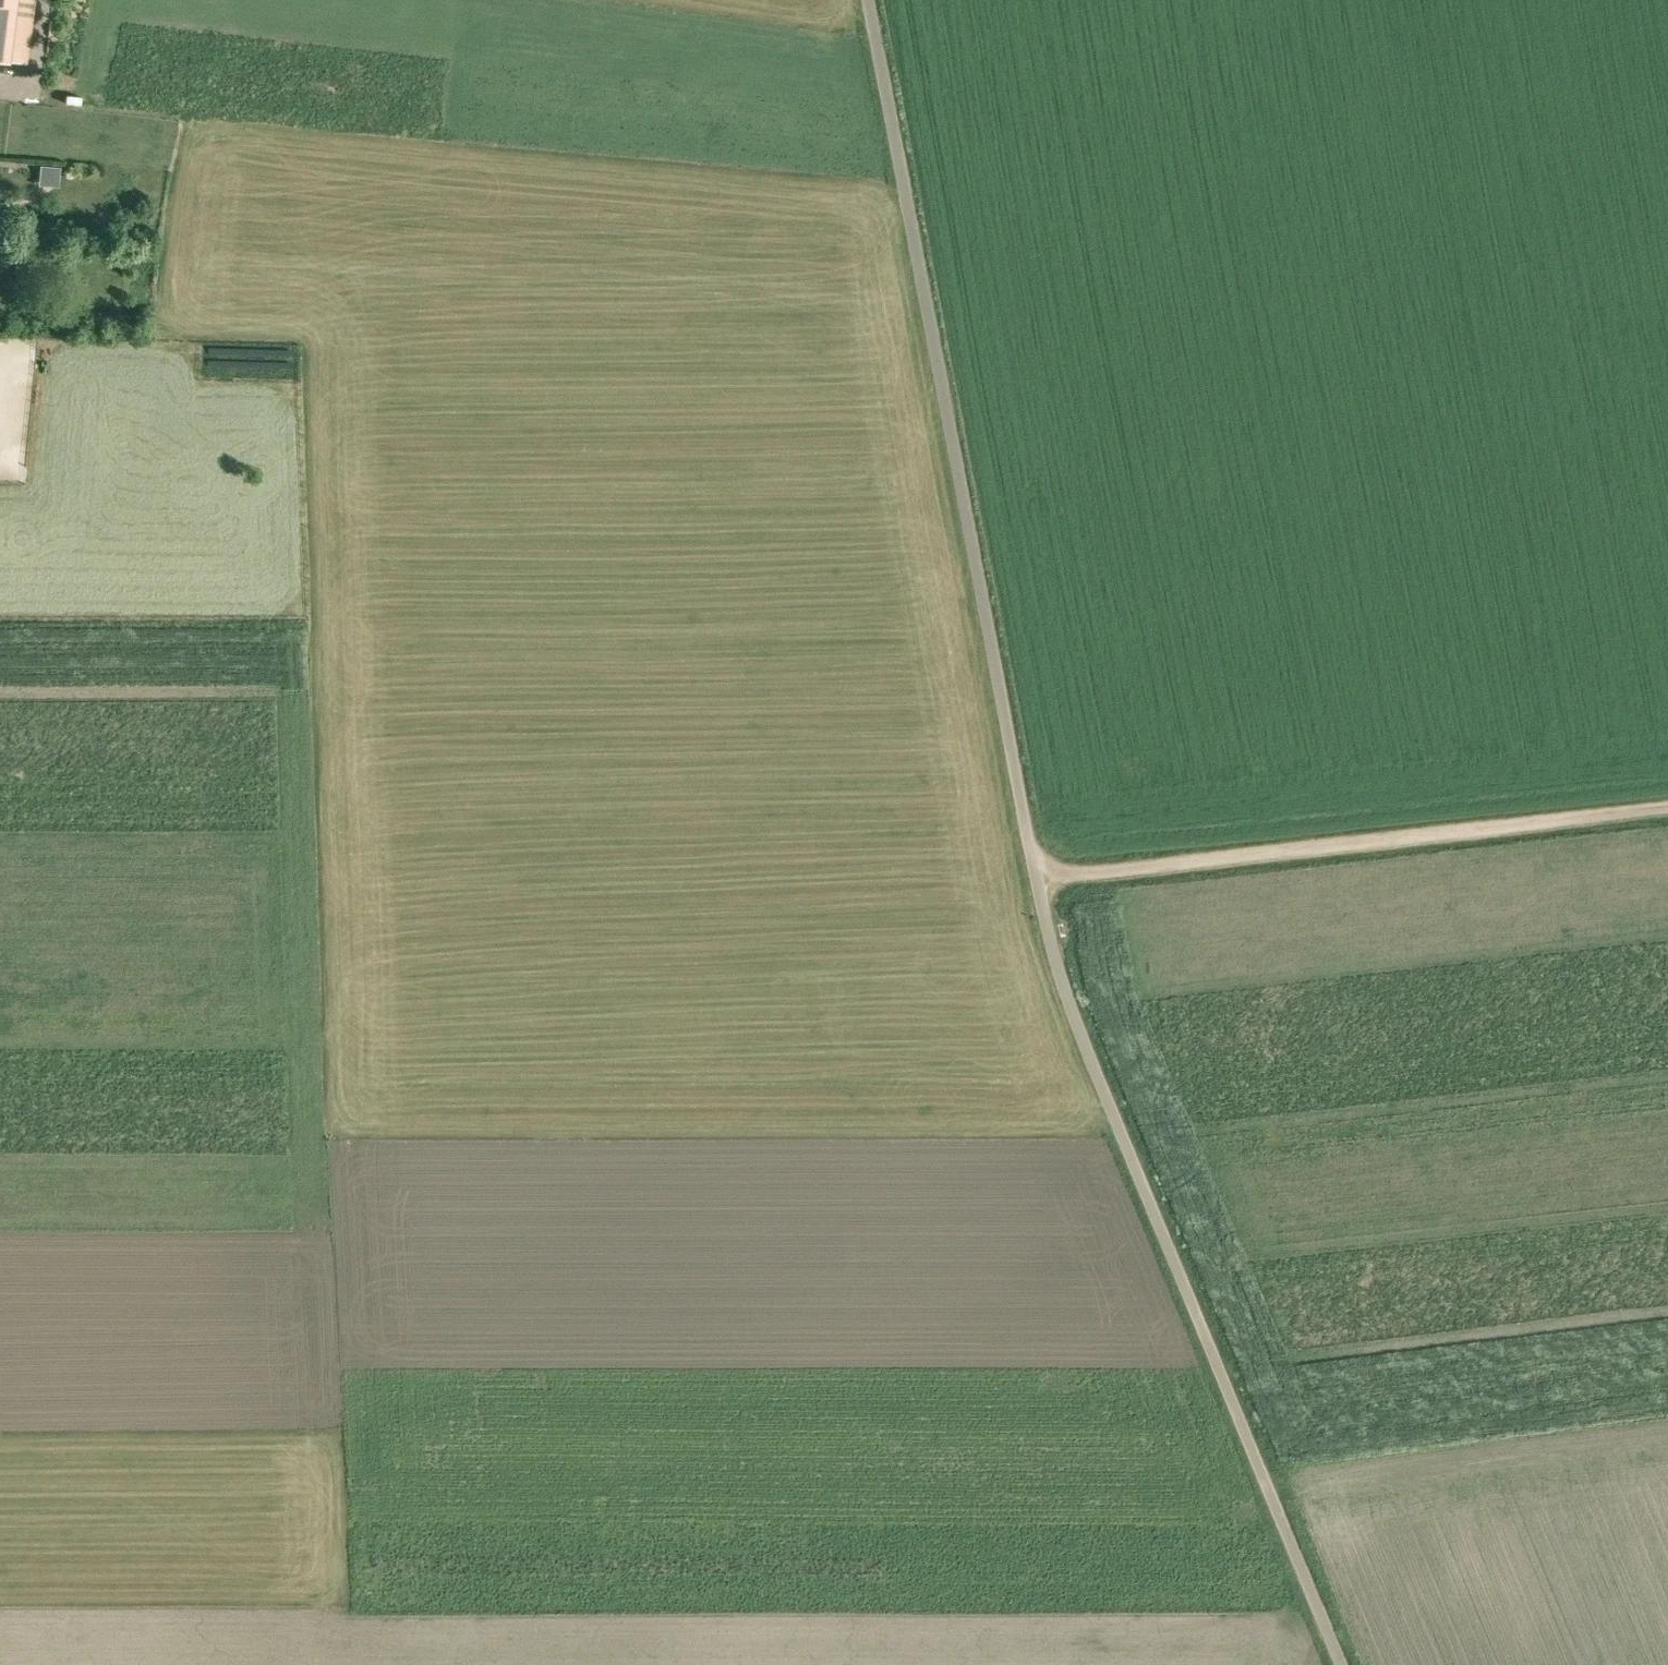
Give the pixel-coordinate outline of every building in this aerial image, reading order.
[(9,62),(17,0),(0,0),(0,61),(9,62)]
